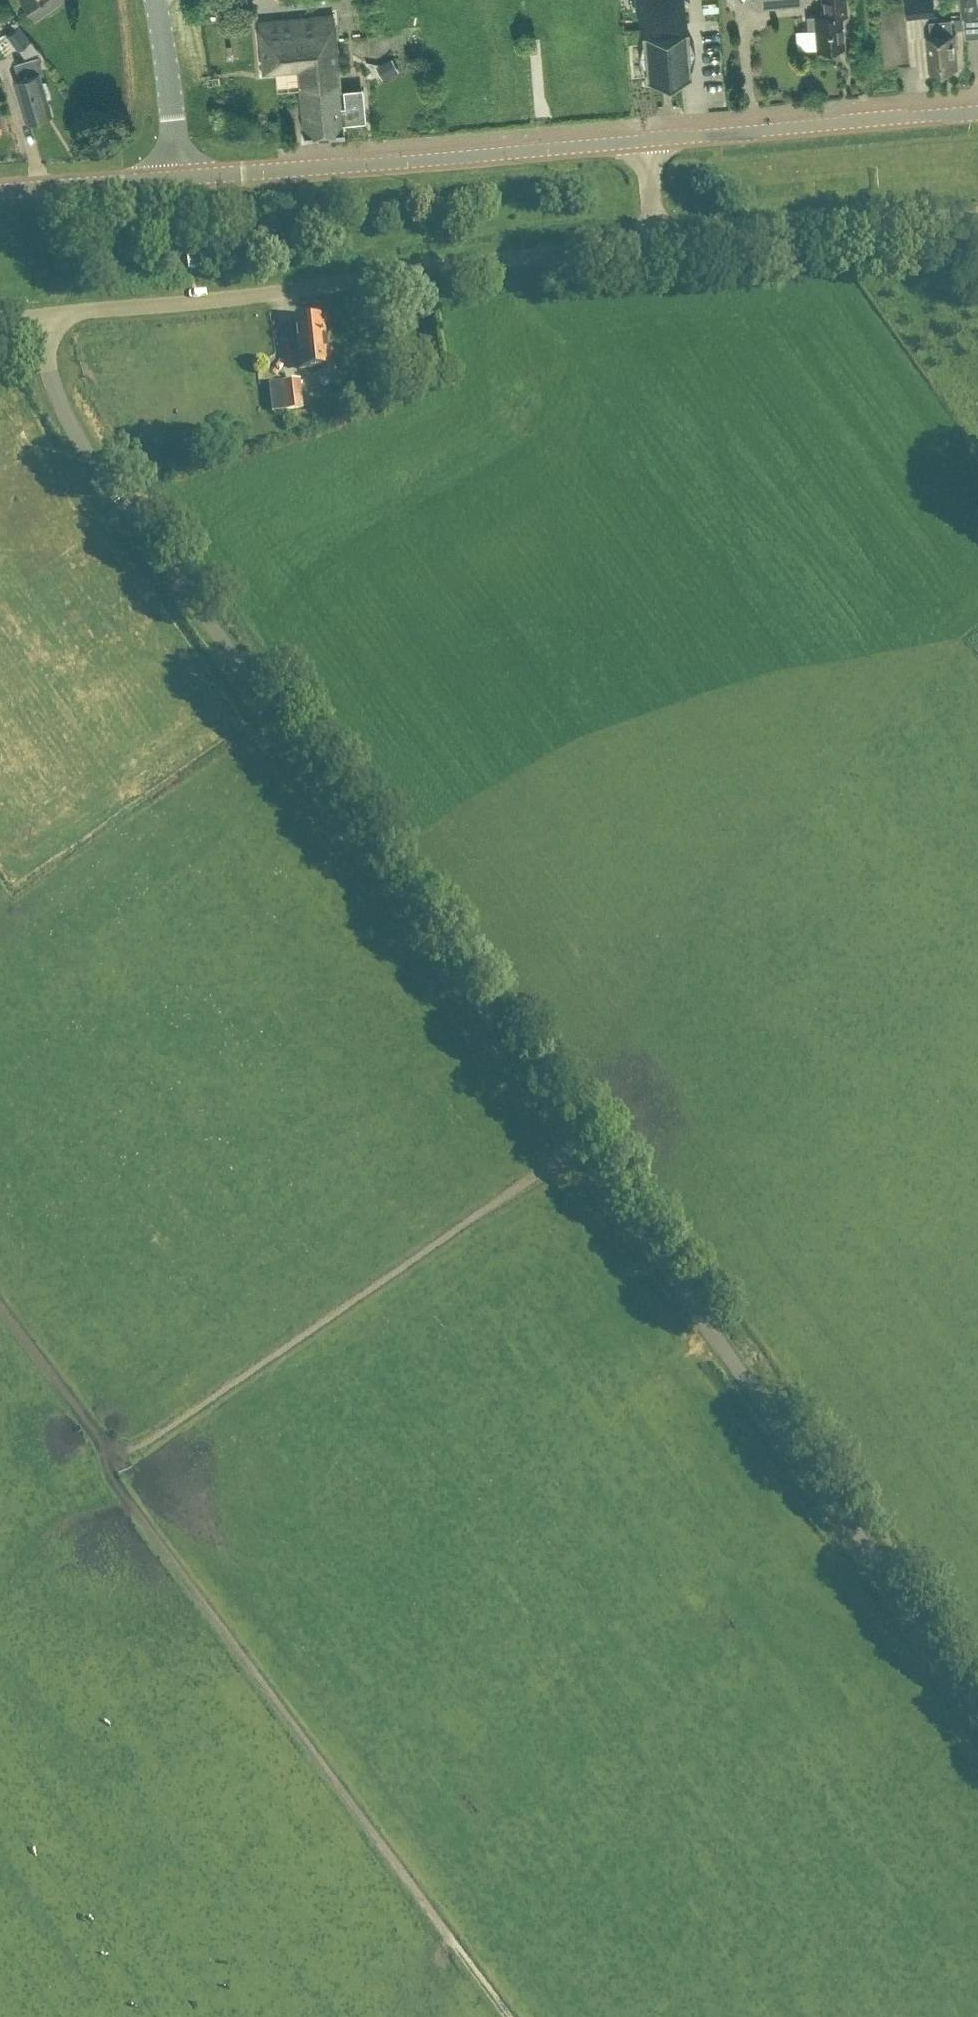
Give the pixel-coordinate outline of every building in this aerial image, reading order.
[(53,0),(25,0),(34,13),(53,0)] [(684,18),(683,0),(632,0),(634,22),(684,18)] [(841,12),(845,11),(844,0),(822,0),(823,12),(814,13),(817,46),(843,44),(841,12)] [(964,18),(977,17),(976,0),(962,0),(964,18)] [(298,66),(301,102),(340,98),(334,13),(260,19),(264,69),(298,66)] [(931,68),(957,65),(954,30),(952,30),(951,17),(931,19),(932,32),(928,32),(931,68)] [(814,20),(797,22),(798,40),(816,38),(814,20)] [(5,33),(17,49),(30,40),(18,23),(5,33)] [(529,51),(537,50),(536,42),(529,43),(529,51)] [(15,61),(19,75),(13,77),(25,118),(51,110),(46,93),(49,92),(45,78),(41,79),(39,70),(42,69),(37,54),(15,61)] [(396,58),(381,66),(387,79),(402,71),(396,58)] [(361,87),(346,89),(344,89),(345,104),(341,104),(340,98),(301,102),(303,132),(343,129),(342,119),(364,118),(361,87)] [(195,258),(186,258),(187,271),(190,271),(194,270),(196,270),(195,258)] [(324,353),(327,352),(325,336),(323,336),(321,318),(294,321),(296,343),(294,343),(295,352),(297,352),(298,356),(299,355),(300,370),(325,367),(324,353)] [(270,414),(301,410),(298,382),(267,385),(270,414)]
